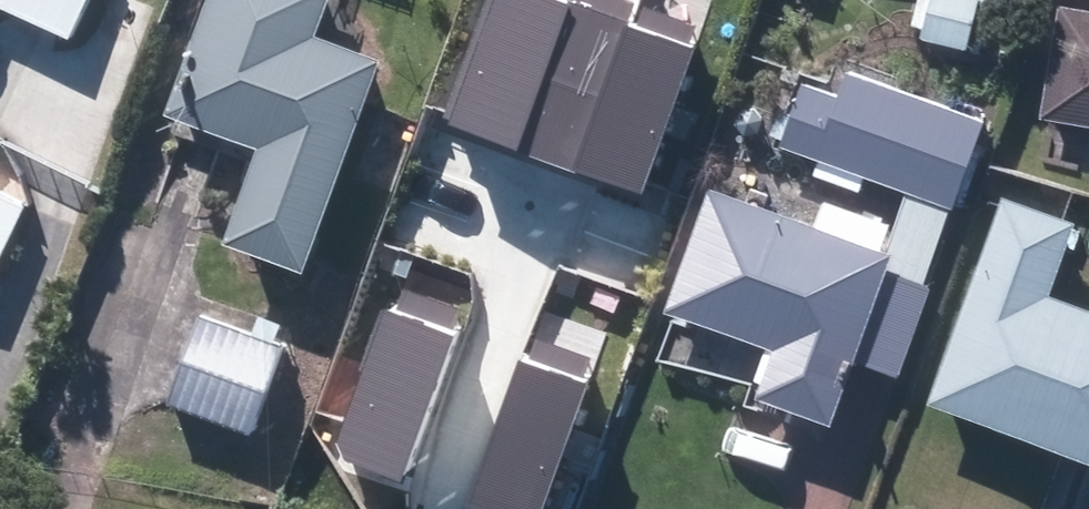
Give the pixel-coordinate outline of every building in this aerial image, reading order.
[(72,42),(92,0),(0,0),(0,9),(72,42)] [(170,117),(263,150),(228,246),(305,273),(380,62),(317,40),(331,0),(212,0),(170,117)] [(561,0),(487,0),(443,126),(509,149),(561,0)] [(575,172),(628,23),(563,0),(561,0),(509,149),(575,172)] [(925,40),(965,51),(979,1),(977,0),(936,0),(925,40)] [(1043,120),(1088,128),(1088,15),(1063,10),(1043,120)] [(639,195),(692,44),(629,22),(628,23),(575,172),(639,195)] [(713,190),(666,313),(777,355),(760,399),(828,424),(852,360),(891,375),(986,127),(850,75),(841,98),(808,86),(784,149),(914,198),(891,258),(713,190)] [(0,196),(0,264),(26,208),(0,196)] [(931,405),(1088,463),(1088,316),(1046,300),(1072,231),(1004,206),(931,405)] [(452,334),(383,310),(330,460),(399,484),(452,334)] [(203,318),(171,405),(249,433),(281,346),(203,318)] [(470,506),(478,508),(548,508),(591,381),(520,358),(470,506)]
